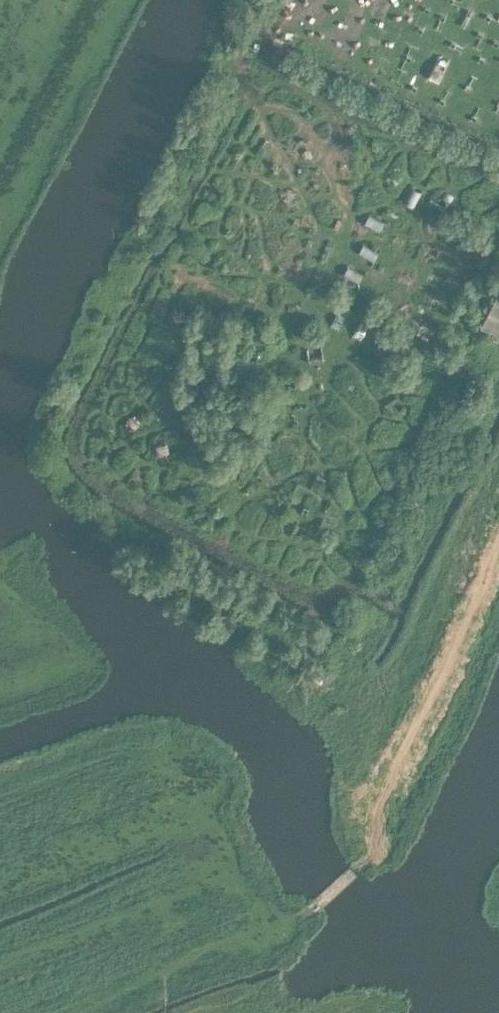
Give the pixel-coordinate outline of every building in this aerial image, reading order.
[(483,326),(498,332),(498,294),(495,293),(483,326)]
